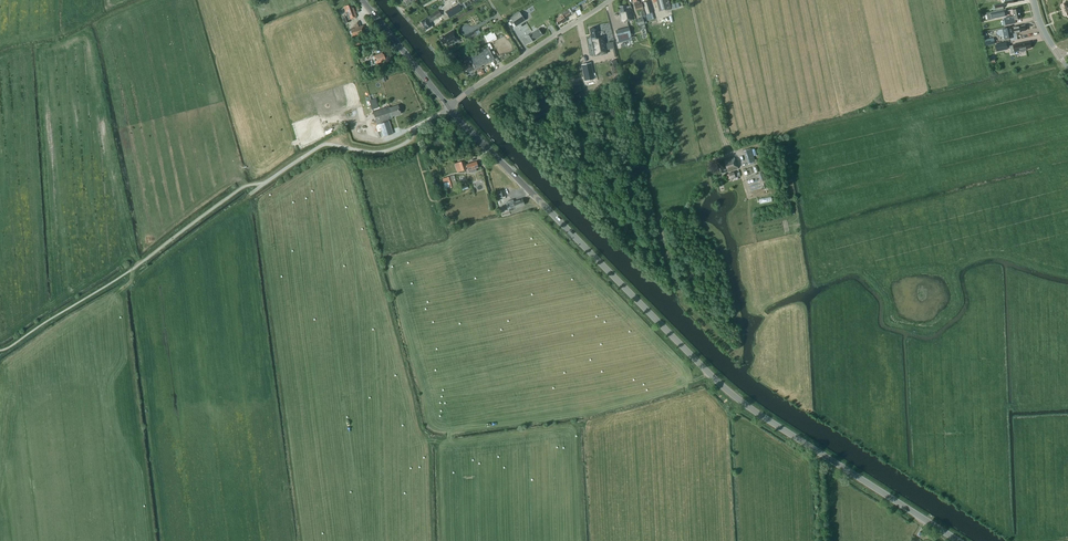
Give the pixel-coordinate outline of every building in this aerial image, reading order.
[(634,5),(636,10),(643,8),(642,3),(640,3),(639,1),(640,1),(640,0),(633,0),(633,3),(635,2),(635,5),(634,5)] [(659,11),(669,8),(667,0),(657,0),(659,11)] [(643,2),(647,14),(652,12),(649,1),(643,2)] [(349,19),(356,16),(352,7),(351,7),(349,4),(343,6),(344,10),(346,9),(347,13),(346,13),(347,16),(343,18),(345,23),(350,21),(349,19)] [(446,12),(449,18),(462,10),(458,5),(446,12)] [(619,13),(621,22),(634,19),(630,6),(626,7),(626,5),(619,7),(621,13),(619,13)] [(563,15),(555,20),(558,25),(562,22),(563,23),(566,21),(565,18),(566,17),(566,18),(571,15),(571,14),(574,13),(571,8),(562,13),(563,15)] [(1005,25),(1015,23),(1015,20),(1021,18),(1019,8),(1013,10),(1014,16),(1003,18),(1005,25)] [(432,21),(441,15),(439,10),(427,17),(427,18),(421,21),(426,29),(432,26),(429,21),(431,20),(432,21)] [(1004,10),(987,14),(988,19),(1005,16),(1004,10)] [(519,12),(510,18),(515,26),(525,21),(519,12)] [(636,19),(638,25),(645,24),(643,17),(636,19)] [(355,28),(351,29),(353,36),(365,33),(363,25),(359,27),(355,29),(355,28)] [(1020,31),(1026,30),(1025,25),(1019,26),(1015,27),(1012,27),(1003,29),(1005,39),(1014,37),(1013,33),(1016,33),(1020,32),(1020,31)] [(597,27),(590,29),(591,35),(594,52),(604,50),(605,54),(607,53),(604,37),(600,38),(599,30),(597,31),(597,27)] [(616,31),(619,41),(631,38),(628,27),(616,31)] [(529,43),(530,43),(536,39),(542,35),(539,29),(529,35),(528,34),(521,39),(525,45),(529,43)] [(443,37),(443,38),(440,40),(443,45),(448,42),(449,44),(452,42),(453,43),(459,40),(453,30),(443,37)] [(485,35),(488,42),(498,38),(494,30),(485,35)] [(1007,49),(1006,42),(995,45),(997,51),(1007,49)] [(1014,51),(1019,50),(1020,51),(1021,52),(1025,51),(1026,50),(1026,49),(1031,48),(1030,42),(1018,44),(1009,46),(1011,54),(1015,53),(1014,51)] [(365,56),(373,53),(374,56),(373,56),(375,64),(380,62),(379,60),(384,59),(383,54),(382,54),(381,53),(376,55),(375,53),(376,52),(373,44),(362,48),(365,56)] [(475,69),(494,59),(488,47),(469,57),(466,59),(467,62),(460,66),(463,72),(466,70),(467,72),(468,72),(472,70),(472,69),(474,68),(475,69)] [(582,65),(585,81),(593,79),(590,63),(582,65)] [(375,98),(369,100),(372,109),(378,107),(375,98)] [(374,116),(376,124),(392,118),(391,117),(400,114),(397,104),(389,107),(388,106),(373,111),(375,116),(374,116)] [(378,124),(382,137),(392,134),(388,121),(378,124)] [(755,162),(751,148),(744,150),(749,164),(755,162)] [(728,172),(737,169),(734,158),(724,161),(724,163),(718,165),(721,173),(728,171),(728,172)] [(458,163),(461,171),(468,169),(468,171),(470,170),(471,172),(472,172),(475,171),(476,170),(475,168),(478,167),(476,161),(467,164),(467,165),(466,165),(465,164),(464,161),(458,163)] [(448,182),(450,188),(456,186),(452,175),(442,179),(444,183),(448,182)] [(506,203),(509,212),(516,210),(515,208),(524,204),(522,199),(513,202),(513,200),(506,203)]
